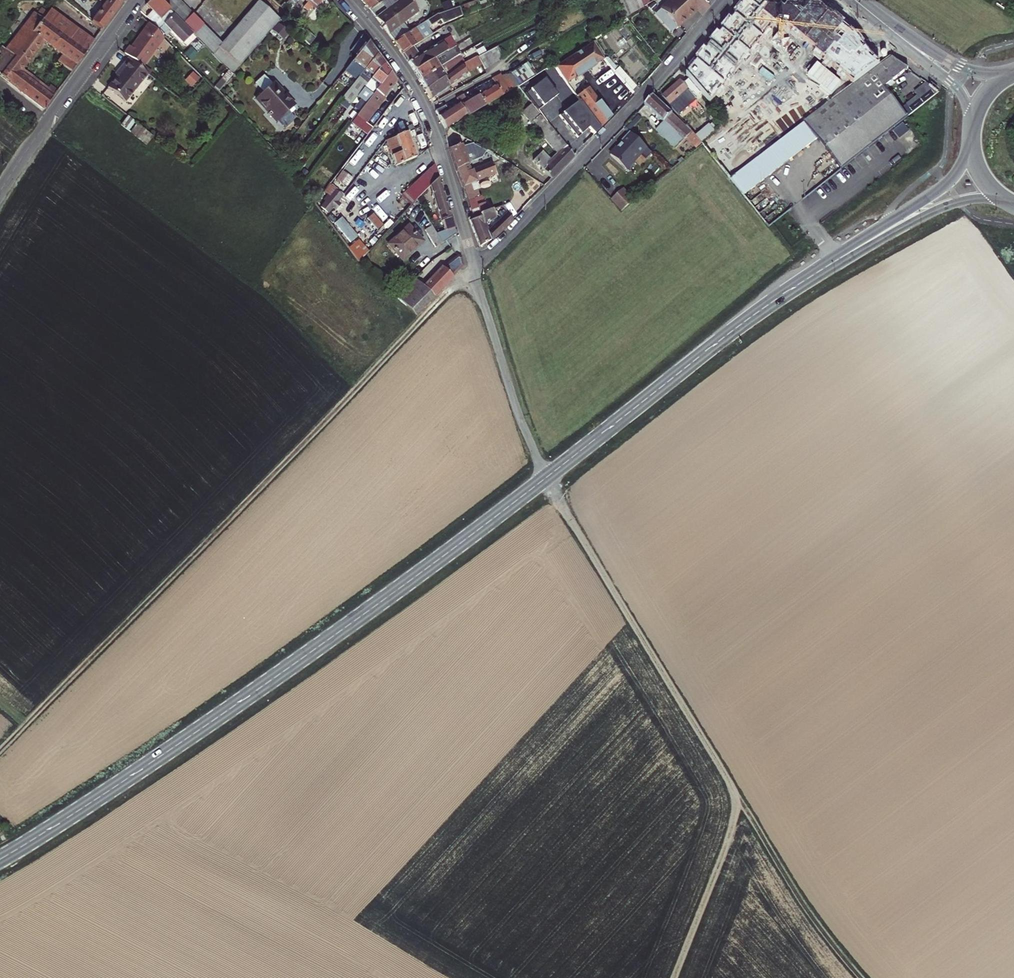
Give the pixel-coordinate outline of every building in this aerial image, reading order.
[(102,30),(113,16),(124,1),(122,0),(98,0),(104,5),(91,22),(102,30)] [(159,29),(173,15),(172,13),(166,7),(160,2),(159,0),(150,0),(145,5),(152,12),(146,17),(159,29)] [(166,7),(172,13),(182,3),(179,0),(173,0),(166,7)] [(284,3),(281,7),(286,13),(297,0),(290,0),(285,4),(284,3)] [(315,9),(323,0),(304,0),(308,3),(304,7),(308,11),(312,6),(315,9)] [(363,1),(370,10),(384,1),(383,0),(362,0),(363,1)] [(403,23),(419,12),(410,0),(400,0),(376,18),(385,29),(394,41),(409,31),(403,23)] [(635,12),(630,0),(618,0),(625,18),(635,12)] [(640,0),(630,0),(635,12),(643,8),(640,0)] [(691,0),(673,0),(672,1),(671,0),(670,0),(660,9),(677,28),(686,19),(696,10),(689,2),(691,0)] [(711,102),(778,21),(856,84),(881,65),(865,51),(856,36),(812,0),(748,0),(688,73),(711,102)] [(229,36),(250,54),(280,19),(259,1),(229,36)] [(441,4),(443,11),(452,8),(450,1),(441,4)] [(465,11),(476,7),(475,2),(463,5),(465,11)] [(187,8),(182,3),(172,13),(173,15),(177,18),(187,8)] [(36,14),(42,19),(47,12),(41,8),(36,14)] [(187,8),(177,18),(183,24),(193,14),(187,8)] [(71,72),(94,41),(50,9),(47,12),(42,19),(36,14),(33,13),(5,49),(14,56),(8,64),(19,73),(22,69),(43,41),(62,55),(57,61),(64,67),(71,72)] [(442,22),(443,24),(456,17),(453,9),(435,16),(439,21),(440,23),(442,22)] [(203,24),(193,15),(193,14),(183,24),(192,34),(193,34),(203,24)] [(163,34),(168,29),(183,43),(184,42),(192,34),(183,24),(177,18),(173,15),(159,29),(161,31),(163,34)] [(414,21),(417,25),(425,20),(422,15),(414,21)] [(432,35),(428,28),(439,21),(435,16),(409,31),(394,41),(398,47),(402,54),(413,46),(425,39),(432,35)] [(283,40),(289,33),(277,23),(271,30),(283,40)] [(129,46),(124,54),(142,67),(143,65),(163,38),(149,24),(140,36),(131,48),(129,46)] [(229,70),(233,74),(250,54),(229,36),(222,44),(203,24),(193,34),(196,37),(229,70)] [(300,37),(309,44),(313,39),(305,32),(300,37)] [(184,42),(187,46),(196,37),(193,34),(192,34),(184,42)] [(350,51),(357,56),(361,50),(367,42),(362,36),(350,51)] [(456,46),(450,37),(419,56),(417,53),(411,56),(413,60),(408,62),(411,67),(414,71),(438,56),(456,46)] [(345,71),(356,80),(376,54),(372,48),(367,42),(361,50),(357,56),(346,69),(345,71)] [(593,43),(555,68),(566,83),(581,74),(604,59),(593,43)] [(0,48),(0,75),(8,64),(14,56),(5,49),(1,46),(0,48)] [(411,56),(417,53),(413,46),(402,54),(408,62),(413,60),(411,56)] [(417,76),(419,80),(460,55),(456,46),(438,56),(414,71),(417,76)] [(490,51),(497,62),(503,58),(497,47),(490,51)] [(192,48),(185,55),(190,59),(197,53),(192,48)] [(484,54),(491,66),(497,62),(490,51),(484,54)] [(350,105),(357,96),(384,64),(380,59),(376,54),(356,80),(341,98),(342,99),(350,105)] [(466,62),(461,54),(460,55),(419,80),(422,85),(425,90),(443,77),(462,64),(466,62)] [(478,58),(485,69),(491,66),(484,54),(478,58)] [(449,87),(467,75),(466,73),(481,65),(477,56),(466,62),(462,64),(443,77),(449,87)] [(817,139),(842,169),(913,113),(906,105),(901,109),(884,88),(885,88),(892,82),(900,75),(907,69),(891,57),(881,65),(856,84),(832,102),(777,143),(790,160),(817,139)] [(108,88),(125,102),(148,74),(141,68),(129,58),(119,69),(121,71),(114,80),(108,88)] [(617,69),(608,58),(605,60),(614,71),(617,69)] [(8,64),(0,75),(44,109),(48,104),(52,98),(45,92),(19,73),(8,64)] [(353,106),(359,112),(390,73),(387,68),(384,64),(357,96),(360,99),(353,106)] [(148,74),(156,80),(159,77),(143,65),(142,67),(141,68),(148,74)] [(614,71),(632,91),(636,87),(619,67),(617,69),(614,71)] [(45,92),(48,88),(22,69),(19,73),(45,92)] [(233,74),(229,70),(214,87),(219,91),(233,75),(233,74)] [(525,81),(519,71),(512,75),(519,86),(525,81)] [(384,99),(383,98),(396,81),(393,77),(390,73),(359,112),(356,116),(365,123),(384,99)] [(519,86),(512,75),(503,81),(510,91),(518,86),(519,86)] [(449,87),(443,77),(425,90),(429,96),(433,102),(435,100),(433,98),(449,87)] [(524,93),(536,110),(556,97),(544,79),(524,93)] [(510,91),(503,81),(479,95),(485,106),(510,91)] [(662,97),(676,113),(679,111),(677,108),(686,101),(688,104),(695,98),(681,81),(671,89),(662,97)] [(885,88),(887,90),(894,84),(892,82),(885,88)] [(255,99),(277,122),(278,121),(289,111),(291,114),(295,111),(292,108),(294,106),(284,94),(273,83),(266,89),(262,92),(255,99)] [(45,92),(52,98),(57,91),(50,85),(48,88),(45,92)] [(590,116),(600,129),(610,118),(588,87),(576,96),(577,98),(579,101),(590,116)] [(906,105),(913,113),(932,98),(923,91),(906,105)] [(459,104),(466,114),(467,117),(485,106),(479,95),(468,102),(463,95),(456,99),(459,104)] [(656,131),(676,149),(684,141),(679,135),(686,126),(654,97),(649,102),(645,105),(664,122),(656,131)] [(338,103),(346,110),(350,105),(342,99),(338,103)] [(594,135),(600,129),(590,116),(579,101),(578,100),(559,116),(578,138),(588,129),(594,135)] [(679,111),(680,112),(689,105),(688,104),(686,101),(677,108),(679,111)] [(445,105),(436,110),(440,119),(445,128),(464,116),(466,114),(459,104),(449,111),(445,105)] [(558,155),(551,161),(541,152),(533,160),(551,178),(558,172),(574,155),(567,147),(548,125),(547,125),(540,115),(533,106),(523,115),(558,155)] [(285,128),(295,118),(291,114),(289,111),(278,121),(285,128)] [(392,156),(395,165),(416,158),(402,120),(399,113),(388,118),(395,138),(388,140),(393,156),(392,156)] [(128,117),(122,125),(135,136),(141,128),(128,117)] [(693,132),(696,136),(706,128),(698,119),(689,128),(693,132)] [(706,128),(711,135),(715,132),(710,125),(706,128)] [(152,137),(141,128),(135,136),(146,145),(152,137)] [(696,136),(702,143),(711,135),(706,128),(696,136)] [(647,148),(630,132),(620,142),(622,144),(618,148),(611,155),(627,170),(647,148)] [(688,137),(696,147),(702,143),(696,136),(693,132),(688,137)] [(759,157),(772,174),(790,160),(777,143),(759,157)] [(465,190),(466,193),(472,191),(470,184),(475,181),(496,174),(491,162),(470,171),(460,145),(449,149),(455,169),(463,186),(464,186),(465,190)] [(278,157),(286,166),(292,158),(283,151),(278,157)] [(731,179),(744,196),(772,174),(759,157),(731,179)] [(430,187),(439,177),(435,165),(401,196),(411,206),(416,200),(430,187)] [(441,221),(444,231),(436,234),(442,244),(447,240),(456,234),(448,206),(439,177),(430,187),(440,222),(441,221)] [(468,201),(480,197),(475,181),(470,184),(472,191),(466,193),(468,201)] [(622,211),(634,201),(623,189),(612,199),(622,211)] [(341,205),(337,198),(341,196),(338,190),(319,201),(326,213),(341,205)] [(493,212),(492,209),(479,214),(481,217),(470,220),(474,234),(479,247),(489,241),(486,233),(483,224),(495,217),(493,212)] [(502,217),(493,227),(497,235),(512,220),(505,210),(499,215),(502,217)] [(339,219),(334,224),(351,242),(356,237),(339,219)] [(388,245),(402,260),(423,242),(408,226),(388,245)] [(436,234),(432,226),(425,230),(435,248),(442,244),(436,234)] [(497,235),(493,227),(486,233),(489,241),(491,240),(497,235)] [(443,266),(453,276),(463,266),(462,262),(461,257),(457,255),(443,266)] [(423,287),(434,297),(453,276),(443,266),(433,276),(423,287)] [(397,297),(415,315),(434,297),(423,287),(422,285),(415,279),(397,297)]
